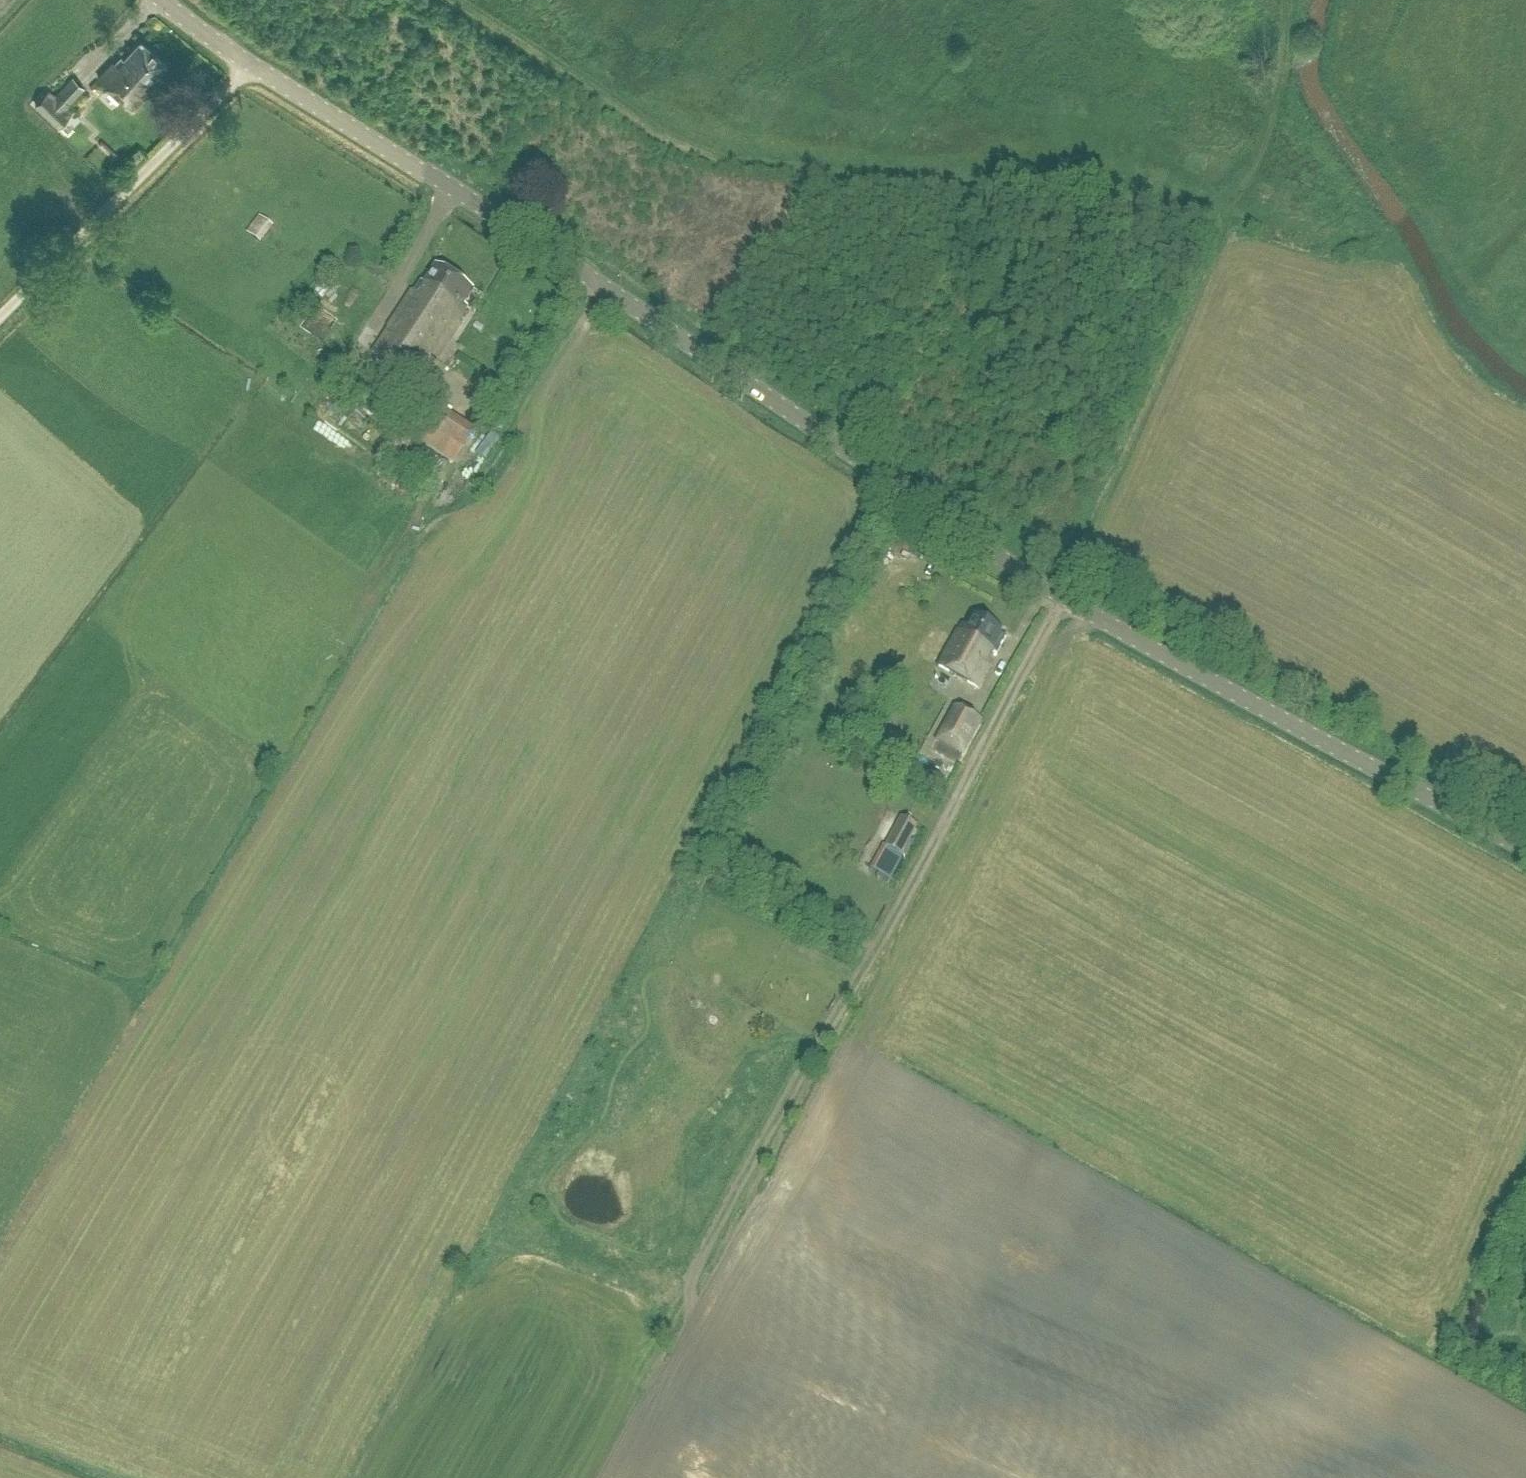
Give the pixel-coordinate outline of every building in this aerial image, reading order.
[(112,60),(97,77),(131,108),(151,86),(147,82),(166,63),(140,39),(116,64),(112,60)] [(71,110),(66,106),(83,87),(70,75),(53,93),(48,88),(33,104),(57,127),(71,110)] [(393,205),(400,195),(388,187),(381,196),(393,205)] [(247,234),(260,244),(273,229),(259,219),(247,234)] [(473,293),(454,281),(435,268),(417,297),(412,294),(388,329),(389,330),(372,356),(416,385),(426,370),(422,367),(429,357),(436,361),(460,325),(458,323),(467,309),(464,307),(473,293)] [(455,459),(476,427),(443,406),(422,438),(455,459)] [(397,429),(379,454),(430,489),(448,463),(397,429)] [(977,689),(993,660),(1006,637),(1001,635),(1002,633),(973,617),(967,628),(962,626),(939,668),(977,689)] [(961,757),(978,725),(955,712),(938,745),(961,757)] [(917,828),(902,820),(887,848),(901,856),(917,828)]
